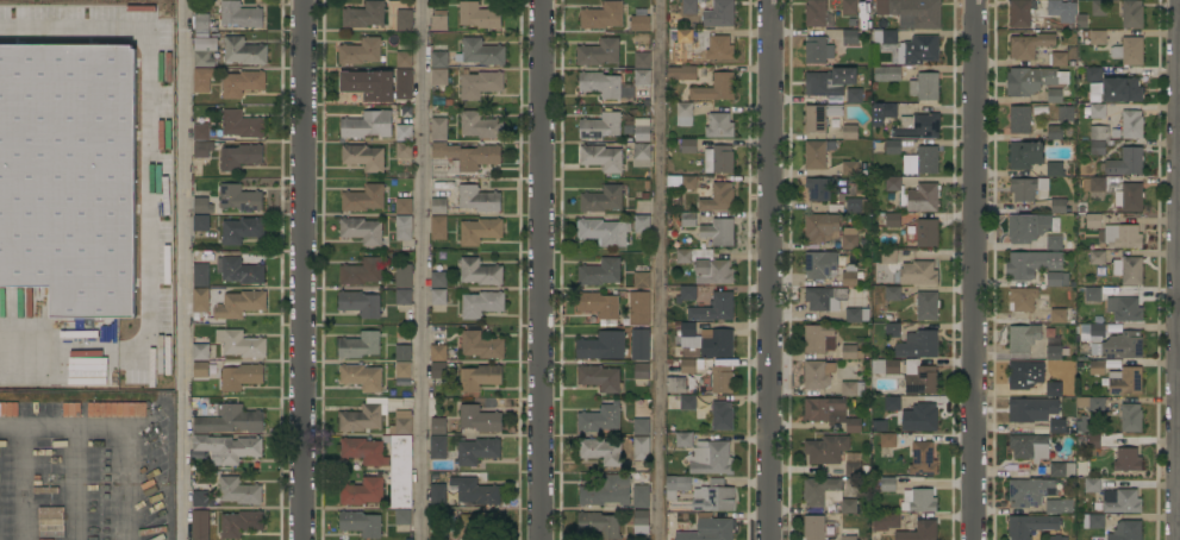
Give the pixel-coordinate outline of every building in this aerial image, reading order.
[(239,0),(239,4),(242,4),(242,6),(239,6),(239,8),(255,8),(255,7),(258,7),(258,8),(262,8),(262,27),(238,27),(238,25),(236,25),(236,24),(225,24),(225,26),(221,26),(221,24),(221,1),(239,0)] [(342,27),(342,8),(346,8),(346,7),(349,7),(349,8),(364,10),(364,7),(363,7),(363,4),(364,4),(364,0),(383,1),(383,4),(385,4),(385,6),(383,6),(383,26),(383,27),(380,27),(380,25),(367,25),(367,27),(342,27)] [(682,14),(682,0),(697,0),(697,14),(682,14)] [(713,13),(712,0),(732,0),(733,26),(713,26),(713,29),(704,29),(704,26),(704,14),(713,13)] [(807,5),(806,0),(825,0),(825,27),(805,27),(805,5),(807,5)] [(842,14),(842,0),(856,0),(856,14),(842,14)] [(875,15),(875,0),(941,0),(939,30),(911,30),(911,23),(900,23),(900,15),(875,15)] [(1009,27),(1009,0),(1030,0),(1030,27),(1009,27)] [(1061,15),(1047,15),(1047,0),(1061,0),(1061,15)] [(1105,0),(1105,15),(1091,15),(1091,0),(1105,0)] [(1122,0),(1136,0),(1141,0),(1141,6),(1143,6),(1142,29),(1122,29),(1122,0)] [(479,1),(479,10),(500,8),(500,29),(498,29),(498,30),(495,30),(495,29),(476,29),(476,25),(460,25),(460,6),(458,6),(457,4),(460,4),(458,1),(479,1)] [(622,1),(622,5),(623,5),(624,7),(622,7),(622,26),(605,26),(605,29),(586,29),(586,30),(582,30),(582,29),(580,29),(580,10),(585,10),(585,8),(587,8),(587,10),(603,10),(603,7),(601,7),(601,5),(603,5),(603,1),(622,1)] [(1067,4),(1076,4),(1076,17),(1067,17),(1067,4)] [(412,31),(397,31),(397,10),(412,10),(412,31)] [(431,31),(431,15),(433,15),(433,11),(447,11),(447,15),(447,30),(431,31)] [(210,14),(208,31),(194,31),(194,14),(210,14)] [(630,31),(630,17),(649,15),(649,31),(630,31)] [(1086,15),(1086,30),(1078,30),(1078,15),(1086,15)] [(676,44),(676,29),(693,30),(692,44),(676,44)] [(842,44),(842,30),(857,30),(857,36),(860,36),(860,39),(857,39),(857,44),(842,44)] [(897,30),(897,44),(874,44),(874,39),(873,39),(873,31),(881,31),(881,30),(897,30)] [(1105,45),(1090,45),(1090,31),(1105,31),(1105,45)] [(1036,37),(1036,34),(1055,34),(1055,46),(1034,46),(1034,61),(1013,61),(1013,58),(1010,58),(1010,37),(1036,37)] [(729,36),(729,45),(733,45),(733,59),(697,59),(697,50),(700,50),(700,44),(708,36),(729,36)] [(805,43),(806,42),(806,37),(825,36),(825,45),(834,44),(834,62),(825,62),(825,63),(805,64),(805,43)] [(938,49),(938,61),(923,61),(923,65),(903,65),(903,64),(897,64),(897,46),(899,46),(899,43),(911,43),(911,38),(912,38),(912,36),(938,36),(938,49)] [(243,37),(243,40),(245,40),(245,43),(243,43),(243,45),(258,45),(258,44),(262,44),(262,45),(267,45),(267,64),(263,64),(263,65),(261,65),(261,64),(242,64),(242,62),(224,62),(224,39),(223,39),(223,38),(224,38),(224,37),(243,37)] [(344,64),(344,65),(341,65),(341,64),(338,64),(338,45),(343,45),(343,44),(345,44),(345,45),(361,45),(361,44),(360,44),(360,40),(361,40),(361,37),(380,37),(380,40),(381,40),(381,43),(380,43),(380,56),(385,56),(385,62),(363,62),(363,64),(344,64)] [(481,37),(481,42),(483,42),(483,44),(481,44),(481,46),(497,46),(497,44),(500,44),(500,46),(505,46),(505,65),(501,65),(501,67),(499,67),(499,65),(480,65),(480,62),(462,62),(462,43),(461,43),(461,40),(462,40),(462,37),(481,37)] [(1142,65),(1128,65),(1128,68),(1123,68),(1123,65),(1122,65),(1122,57),(1117,57),(1117,48),(1122,48),(1122,37),(1142,37),(1142,65)] [(217,38),(217,51),(194,51),(194,38),(217,38)] [(618,38),(618,40),(619,40),(619,44),(618,44),(618,63),(601,63),(601,65),(582,65),(582,67),(580,67),(580,65),(576,64),(576,46),(581,46),(581,44),(583,44),(583,46),(599,46),(599,44),(598,44),(598,42),(599,42),(599,38),(618,38)] [(51,284),(51,319),(136,319),(136,45),(0,46),(0,285),(51,284)] [(210,51),(210,58),(214,58),(214,67),(194,67),(194,51),(210,51)] [(412,68),(395,68),(395,51),(412,51),(412,68)] [(447,68),(431,68),(431,51),(447,51),(447,68)] [(650,69),(633,69),(633,52),(650,52),(650,69)] [(1066,52),(1066,67),(1050,67),(1050,52),(1066,52)] [(667,80),(667,68),(681,68),(681,65),(695,65),(695,80),(667,80)] [(874,82),(873,67),(900,67),(900,81),(874,82)] [(214,68),(214,77),(210,77),(210,93),(193,93),(193,69),(214,68)] [(808,96),(808,95),(805,95),(805,73),(831,73),(831,68),(855,68),(856,84),(843,84),(843,95),(808,96)] [(1006,73),(1010,73),(1010,68),(1030,68),(1030,69),(1057,69),(1057,73),(1068,73),(1068,76),(1057,77),(1057,84),(1039,86),(1039,89),(1030,95),(1030,98),(1010,96),(1010,95),(1006,95),(1006,73)] [(1101,68),(1101,82),(1085,82),(1085,68),(1101,68)] [(411,93),(411,102),(361,101),(361,90),(348,90),(348,93),(343,93),(343,90),(341,90),(341,73),(343,73),(343,70),(345,70),(345,71),(367,73),(367,75),(372,75),(372,70),(380,70),(380,71),(393,71),(393,89),(394,89),(394,93),(395,93),(397,69),(412,69),(411,93)] [(431,86),(431,69),(447,69),(447,86),(431,86)] [(258,71),(258,70),(261,70),(261,71),(264,71),(264,90),(241,90),(241,93),(243,93),(243,95),(238,95),(238,100),(223,100),(223,95),(221,95),(221,93),(223,93),(223,74),(239,74),(239,71),(258,71)] [(650,86),(633,86),(633,70),(650,70),(650,86)] [(477,75),(477,73),(497,73),(497,71),(500,71),(500,73),(502,73),(502,92),(498,92),(498,94),(495,93),(495,92),(480,92),(480,93),(481,93),(481,96),(480,96),(480,100),(461,100),(461,96),(460,96),(460,94),(460,75),(477,75)] [(585,92),(585,94),(582,93),(582,92),(579,92),(579,73),(581,73),(581,71),(583,71),(583,73),(603,73),(603,76),(620,76),(620,94),(622,94),(622,98),(620,98),(620,100),(601,99),(601,96),(599,96),(599,94),(601,94),(601,92),(585,92)] [(733,100),(688,100),(688,88),(712,88),(712,73),(733,73),(733,100)] [(937,100),(917,100),(917,95),(909,95),(909,81),(917,81),(917,73),(937,73),(937,100)] [(1101,94),(1088,94),(1090,83),(1103,83),(1103,79),(1138,79),(1138,87),(1142,87),(1142,88),(1144,88),(1144,93),(1142,93),(1142,101),(1101,101),(1101,94)] [(845,102),(845,88),(862,88),(862,102),(845,102)] [(1047,103),(1047,89),(1061,89),(1061,103),(1047,103)] [(692,102),(692,118),(691,118),(691,125),(676,126),(676,102),(692,102)] [(872,103),(897,103),(897,118),(891,118),(891,124),(882,124),(882,126),(880,126),(880,127),(874,127),(874,126),(872,126),(872,103)] [(1105,105),(1105,106),(1106,106),(1106,117),(1105,117),(1105,119),(1100,119),(1100,118),(1090,118),(1090,115),(1084,115),(1084,107),(1090,107),(1090,105),(1105,105)] [(805,106),(842,106),(842,117),(825,117),(825,133),(805,133),(805,106)] [(1030,121),(1032,121),(1032,125),(1030,125),(1030,133),(1010,133),(1010,107),(1030,106),(1030,121)] [(1073,121),(1057,121),(1057,107),(1073,107),(1073,121)] [(620,114),(622,114),(622,117),(620,117),(620,136),(604,136),(604,137),(601,137),(601,138),(583,138),(583,140),(580,140),(580,138),(579,138),(579,120),(582,120),(582,118),(585,118),(585,120),(601,120),(601,118),(600,118),(600,114),(601,114),(601,112),(605,112),(605,108),(612,108),(612,112),(619,112),(620,114)] [(257,119),(257,117),(260,117),(260,119),(264,119),(264,138),(261,138),(261,139),(258,139),(258,138),(239,138),(239,134),(223,134),(223,109),(242,109),(242,114),(243,114),(243,117),(242,117),(242,119),(257,119)] [(391,137),(380,137),(380,136),(363,134),(363,138),(345,138),(345,139),(343,139),(343,138),(339,138),(341,119),(344,119),(344,117),(348,117),(348,119),(363,119),(363,117),(361,117),(361,114),(362,114),(363,111),(380,111),(392,111),(391,137)] [(461,136),(461,117),(460,117),(460,114),(461,114),(461,111),(480,111),(480,114),(481,114),(481,118),(480,118),(480,119),(495,119),(495,118),(498,118),(498,119),(502,119),(502,138),(499,138),(499,139),(497,139),(497,138),(477,138),(477,136),(461,136)] [(1122,111),(1136,111),(1136,112),(1141,112),(1141,117),(1142,117),(1142,139),(1122,139),(1122,111)] [(729,113),(729,123),(733,123),(733,137),(705,137),(704,127),(708,126),(708,113),(729,113)] [(938,130),(938,139),(891,138),(891,127),(897,127),(897,126),(900,126),(900,117),(912,117),(912,114),(924,114),(924,113),(939,114),(938,130)] [(447,140),(431,140),(431,118),(447,118),(447,140)] [(649,119),(649,142),(635,142),(635,119),(649,119)] [(193,140),(193,125),(204,124),(204,123),(206,123),(206,124),(208,124),(208,140),(193,140)] [(411,142),(395,140),(395,125),(412,125),(411,142)] [(842,139),(842,125),(857,125),(857,139),(842,139)] [(1061,140),(1047,140),(1047,126),(1061,126),(1061,140)] [(1109,126),(1109,140),(1104,140),(1104,156),(1090,156),(1090,126),(1109,126)] [(681,153),(681,139),(695,139),(695,153),(681,153)] [(885,155),(885,140),(900,140),(900,155),(885,155)] [(223,142),(223,147),(238,147),(238,145),(256,145),(256,144),(260,144),(260,145),(262,145),(262,164),(257,164),(257,165),(255,165),(255,164),(239,164),(239,167),(241,167),(241,169),(238,169),(238,171),(220,171),(220,169),(219,169),(219,167),(220,167),(220,151),(213,151),(213,150),(211,150),(211,151),(208,151),(208,158),(193,158),(193,142),(223,142)] [(825,157),(828,157),(828,159),(825,159),(825,170),(804,170),(805,142),(825,142),(825,157)] [(1010,142),(1022,142),(1022,143),(1042,143),(1042,146),(1043,146),(1043,153),(1042,153),(1042,157),(1043,157),(1043,164),(1034,164),(1032,165),(1030,165),(1030,170),(1009,170),(1010,142)] [(411,143),(411,158),(395,159),(395,143),(411,143)] [(431,158),(431,143),(445,143),(445,145),(460,145),(460,149),(474,149),(474,147),(476,147),(476,146),(495,146),(495,144),(498,144),(498,146),(500,146),(500,164),(497,164),(497,167),(493,167),(493,164),(477,164),(477,167),(479,167),(479,169),(477,169),(477,172),(458,172),(458,158),(431,158)] [(342,145),(344,145),(344,144),(346,144),(346,145),(367,145),(367,147),(383,147),(383,168),(385,168),(385,169),(383,169),(383,172),(364,172),(364,169),(363,169),(363,167),(364,167),(364,164),(349,164),(349,165),(345,167),(345,164),(342,164),(342,145)] [(650,168),(632,168),(632,158),(633,158),(633,144),(650,144),(650,168)] [(582,146),(582,145),(586,145),(586,146),(605,146),(605,149),(622,149),(622,168),(623,168),(623,170),(622,170),(622,174),(603,174),(603,170),(600,170),(600,167),(603,167),(603,164),(587,165),(587,167),(585,167),(585,165),(580,165),(580,146),(582,146)] [(732,172),(704,172),(704,149),(712,149),(712,146),(731,146),(731,151),(732,151),(732,172)] [(917,146),(937,146),(937,174),(917,174),(917,146)] [(1142,175),(1104,175),(1104,161),(1122,161),(1122,147),(1142,147),(1142,175)] [(857,162),(857,164),(860,164),(860,168),(857,168),(857,177),(842,177),(842,162),(857,162)] [(1045,163),(1062,163),(1061,171),(1065,171),(1065,177),(1045,177),(1045,163)] [(680,190),(680,176),(695,176),(695,190),(680,190)] [(885,191),(885,176),(900,176),(900,190),(885,191)] [(1088,191),(1088,177),(1105,177),(1105,178),(1107,180),(1106,190),(1105,190),(1105,191),(1088,191)] [(808,201),(808,193),(805,193),(805,178),(832,178),(832,189),(830,189),(830,201),(808,201)] [(1013,202),(1013,193),(1010,193),(1010,178),(1048,178),(1048,190),(1037,190),(1037,189),(1034,189),(1034,202),(1013,202)] [(835,180),(848,180),(848,194),(835,194),(835,180)] [(698,211),(698,199),(712,200),(712,182),(731,182),(731,188),(732,188),(732,211),(698,211)] [(937,212),(906,212),(906,206),(900,206),(900,195),(906,195),(906,190),(917,190),(916,183),(937,183),(937,212)] [(1142,212),(1122,212),(1122,206),(1115,206),(1115,191),(1122,191),(1122,183),(1142,183),(1142,212)] [(241,184),(241,191),(255,191),(255,190),(257,190),(257,191),(262,191),(261,211),(260,211),(260,212),(256,212),(256,211),(238,211),(238,208),(224,208),(224,211),(221,211),(221,207),(220,207),(220,184),(241,184)] [(383,184),(383,187),(385,187),(385,190),(383,190),(383,209),(366,209),(366,211),(346,211),(346,213),(344,213),(344,211),(342,211),(342,193),(345,193),(345,190),(349,190),(349,193),(364,193),(364,190),(363,190),(363,188),(364,188),(364,184),(383,184)] [(458,190),(457,190),(457,187),(458,187),(458,184),(477,186),(477,188),(479,188),(479,190),(477,190),(477,193),(493,193),(493,191),(495,191),(495,193),(500,193),(500,212),(498,212),(498,213),(494,213),(494,212),(476,212),(476,208),(458,208),(458,190)] [(622,184),(622,188),(623,188),(623,190),(622,190),(622,209),(604,209),(604,212),(585,212),(585,213),(582,213),(582,212),(580,212),(580,193),(583,193),(583,191),(587,191),(587,193),(603,193),(603,190),(601,190),(601,188),(603,188),(603,184),(622,184)] [(207,197),(207,205),(211,205),(213,205),(213,214),(193,214),(193,197),(207,197)] [(411,214),(395,214),(395,199),(411,199),(411,214)] [(431,214),(431,199),(445,199),(447,214),(431,214)] [(847,212),(844,212),(844,206),(847,206),(847,199),(861,199),(861,200),(867,200),(867,212),(861,212),(861,213),(847,213),(847,212)] [(1065,199),(1066,213),(1050,214),(1050,199),(1065,199)] [(680,227),(680,213),(695,212),(695,226),(680,227)] [(885,227),(885,213),(900,213),(900,227),(885,227)] [(1085,228),(1085,214),(1100,214),(1100,228),(1085,228)] [(207,215),(208,231),(193,232),(193,215),(207,215)] [(411,240),(397,240),(397,239),(395,239),(395,215),(411,215),(411,240)] [(649,233),(633,232),(633,215),(649,215),(649,233)] [(838,215),(838,232),(832,232),(832,236),(830,236),(830,241),(825,241),(825,243),(811,243),(806,243),(806,237),(804,237),(804,215),(838,215)] [(1009,215),(1051,215),(1051,233),(1044,233),(1043,236),(1037,234),(1037,240),(1031,241),(1031,244),(1010,245),(1010,239),(1007,239),(1009,215)] [(239,221),(239,219),(258,219),(258,216),(261,216),(261,219),(264,219),(264,237),(258,237),(258,239),(256,239),(256,237),(241,237),(241,239),(242,239),(242,243),(239,243),(239,246),(221,246),(221,243),(220,243),(220,240),(221,240),(221,221),(239,221)] [(430,216),(447,216),(447,240),(430,240),(430,216)] [(339,219),(342,219),(342,218),(345,218),(345,219),(364,219),(364,221),(381,221),(381,240),(382,240),(382,244),(381,244),(381,246),(362,246),(362,243),(361,243),(361,240),(362,240),(362,238),(339,238),(339,219)] [(477,221),(477,219),(497,219),(497,218),(499,218),(499,219),(502,219),(502,238),(498,238),(498,240),(495,240),(495,238),(479,238),(479,240),(481,240),(481,243),(479,243),(479,246),(460,246),(460,243),(458,243),(458,240),(460,240),(460,221),(477,221)] [(630,222),(630,232),(626,232),(626,247),(600,247),(600,246),(598,246),(598,238),(585,238),(585,240),(582,240),(582,239),(581,239),(579,239),(579,238),(577,238),(577,237),(576,237),(576,232),(577,232),(577,228),(576,227),(576,221),(577,221),(577,219),(581,219),(581,218),(583,218),(583,219),(603,219),(603,221),(630,222)] [(732,246),(712,246),(712,238),(699,238),(699,226),(712,226),(712,219),(732,219),(732,246)] [(937,247),(917,247),(917,220),(937,220),(937,247)] [(1107,249),(1107,243),(1104,243),(1105,225),(1137,226),(1137,234),(1142,234),(1141,249),(1107,249)] [(857,250),(842,250),(842,236),(857,236),(857,250)] [(1061,250),(1045,250),(1045,236),(1061,236),(1061,250)] [(712,249),(712,260),(729,260),(729,270),(732,270),(732,283),(695,284),(694,270),(692,271),(692,264),(695,264),(695,260),(691,260),(691,263),(676,264),(675,250),(712,249)] [(880,264),(880,250),(897,250),(897,264),(880,264)] [(1088,265),(1088,251),(1105,251),(1105,265),(1088,265)] [(804,252),(837,252),(837,276),(824,280),(806,280),(806,274),(804,274),(804,252)] [(1062,252),(1062,270),(1034,270),(1034,278),(1029,282),(1009,281),(1009,274),(1005,274),(1005,263),(1010,263),(1009,252),(1062,252)] [(256,265),(256,264),(260,264),(260,265),(263,265),(263,284),(261,283),(261,285),(257,285),(257,284),(238,284),(239,282),(220,282),(221,274),(214,274),(214,258),(221,258),(221,257),(241,257),(241,260),(243,260),(243,263),(241,263),(241,265),(256,265)] [(364,282),(364,284),(345,284),(345,285),(342,285),(342,284),(339,284),(339,265),(344,265),(344,264),(346,264),(346,265),(362,265),(362,264),(361,263),(361,260),(362,260),(362,257),(381,257),(381,260),(382,260),(382,263),(381,263),(381,282),(364,282)] [(502,284),(499,284),(499,285),(497,285),(477,285),(477,282),(461,282),(460,263),(458,263),(458,260),(460,260),(460,257),(479,257),(479,260),(481,260),(481,264),(479,264),(479,266),(494,266),(494,264),(498,264),(498,266),(502,266),(502,284)] [(1141,285),(1122,285),(1122,280),(1119,280),(1119,276),(1122,276),(1122,275),(1112,275),(1112,260),(1120,260),(1120,257),(1141,257),(1141,285)] [(619,258),(619,260),(620,260),(620,263),(619,263),(619,283),(601,283),(601,285),(583,285),(581,285),(577,285),(577,266),(582,266),(582,264),(585,264),(585,266),(600,266),(600,258),(619,258)] [(899,284),(899,282),(898,282),(898,275),(899,275),(899,269),(901,269),(901,263),(912,263),(912,262),(934,262),(934,270),(937,270),(937,285),(899,284)] [(208,287),(193,287),(193,264),(208,264),(208,287)] [(411,287),(395,287),(395,264),(411,264),(411,287)] [(447,272),(447,288),(430,288),(431,271),(447,272)] [(649,289),(632,289),(633,272),(649,272),(649,289)] [(856,272),(856,287),(842,287),(842,272),(856,272)] [(1061,272),(1061,287),(1045,287),(1045,285),(1043,285),(1043,274),(1045,274),(1045,272),(1061,272)] [(681,300),(681,303),(675,303),(675,296),(680,296),(680,285),(695,285),(695,300),(681,300)] [(900,301),(885,301),(885,287),(900,287),(900,301)] [(207,288),(208,307),(224,307),(223,294),(241,294),(241,291),(260,291),(260,290),(262,290),(262,291),(266,291),(266,310),(242,310),(242,319),(193,320),(192,289),(207,288)] [(847,289),(847,299),(844,299),(844,307),(837,307),(837,312),(808,312),(808,302),(804,302),(804,288),(847,289)] [(1100,302),(1085,302),(1085,288),(1100,288),(1100,302)] [(395,304),(395,289),(411,289),(411,304),(395,304)] [(445,306),(430,306),(430,289),(445,289),(445,306)] [(1037,289),(1037,299),(1036,299),(1034,299),(1034,312),(1013,312),(1013,310),(1009,310),(1009,289),(1037,289)] [(338,291),(341,291),(341,290),(343,290),(343,291),(362,291),(362,295),(379,295),(379,314),(381,314),(381,316),(379,316),(379,319),(361,319),(361,315),(358,316),(358,313),(361,313),(361,310),(344,310),(344,313),(342,313),(342,310),(338,310),(338,291)] [(504,312),(499,312),(499,313),(497,313),(497,312),(480,312),(480,313),(482,313),(482,316),(481,316),(481,320),(462,320),(462,316),(461,316),(461,314),(462,314),(462,295),(479,295),(479,293),(498,293),(498,291),(500,291),(500,293),(504,293),(504,312)] [(582,312),(582,313),(580,313),(580,312),(576,312),(576,293),(579,293),(579,291),(582,291),(582,293),(600,293),(600,296),(618,296),(617,314),(619,314),(619,316),(617,316),(617,320),(598,319),(599,312),(582,312)] [(649,326),(629,326),(629,293),(649,291),(649,326)] [(687,320),(687,307),(712,307),(712,306),(710,306),(710,301),(712,301),(712,291),(732,291),(732,320),(687,320)] [(916,293),(937,293),(937,321),(916,321),(916,293)] [(1049,309),(1037,310),(1036,299),(1037,299),(1038,299),(1038,295),(1049,295),(1049,309)] [(1113,321),(1113,313),(1106,312),(1106,299),(1117,299),(1137,299),(1137,307),(1142,308),(1141,322),(1113,321)] [(845,322),(845,308),(861,308),(861,322),(845,322)] [(1065,324),(1050,324),(1049,309),(1065,309),(1065,324)] [(732,357),(700,357),(700,347),(699,347),(699,357),(693,357),(693,358),(682,358),(682,347),(680,347),(680,345),(674,345),(674,335),(676,337),(676,331),(674,331),(674,322),(695,322),(695,337),(700,337),(700,329),(732,329),(732,357)] [(885,338),(885,324),(900,324),(899,338),(885,338)] [(1104,339),(1088,339),(1088,332),(1080,332),(1080,324),(1104,324),(1104,339)] [(804,326),(834,326),(834,337),(835,337),(835,351),(824,351),(824,353),(804,353),(804,326)] [(1009,326),(1029,326),(1041,326),(1041,340),(1034,340),(1034,345),(1029,345),(1029,353),(1009,353),(1009,326)] [(242,329),(242,334),(244,334),(244,337),(243,337),(243,339),(257,339),(257,337),(261,337),(261,339),(266,338),(266,358),(262,358),(262,359),(260,359),(260,358),(239,358),(239,356),(223,356),(223,343),(214,343),(214,329),(242,329)] [(343,358),(343,359),(339,359),(339,358),(337,358),(337,356),(336,356),(336,353),(337,353),(337,352),(336,352),(336,350),(338,350),(338,345),(336,345),(336,337),(358,337),(358,331),(379,332),(379,334),(380,334),(380,337),(379,337),(379,356),(363,356),(361,356),(361,358),(343,358)] [(462,356),(462,335),(461,335),(461,333),(462,333),(462,331),(481,331),(481,334),(482,334),(482,337),(481,337),(481,339),(497,339),(497,338),(499,338),(499,339),(504,339),(504,358),(500,358),(500,359),(498,359),(498,358),(479,358),(479,356),(462,356)] [(937,358),(894,358),(894,346),(897,344),(905,343),(905,333),(917,333),(917,331),(937,331),(937,358)] [(1100,359),(1100,356),(1090,356),(1090,343),(1104,343),(1110,335),(1116,335),(1116,334),(1120,334),(1120,332),(1140,331),(1140,338),(1141,338),(1141,359),(1100,359)] [(617,332),(617,334),(618,334),(618,337),(617,337),(617,356),(599,356),(599,358),(576,358),(575,340),(580,340),(580,338),(583,338),(583,339),(599,339),(599,338),(597,338),(597,334),(598,334),(598,332),(617,332)] [(208,344),(208,360),(192,360),(192,344),(208,344)] [(395,360),(394,345),(411,345),(411,360),(395,360)] [(445,345),(445,360),(430,360),(430,345),(445,345)] [(648,345),(648,362),(633,362),(633,346),(648,345)] [(856,345),(856,351),(863,351),(863,358),(856,358),(856,359),(842,359),(841,345),(856,345)] [(1045,360),(1045,346),(1061,346),(1061,360),(1045,360)] [(680,373),(680,359),(695,359),(694,373),(680,373)] [(870,359),(899,360),(899,362),(901,362),(901,373),(899,373),(870,373),(870,359)] [(937,394),(917,394),(917,395),(905,395),(905,359),(919,359),(919,366),(935,366),(935,372),(937,372),(937,394)] [(1088,375),(1088,360),(1104,360),(1104,363),(1106,363),(1106,373),(1104,373),(1104,375),(1088,375)] [(193,362),(207,363),(207,378),(192,377),(193,362)] [(804,362),(824,362),(824,363),(835,363),(835,373),(824,373),(824,375),(829,375),(829,377),(831,377),(831,381),(829,381),(829,387),(824,387),(824,390),(804,390),(804,362)] [(1009,362),(1029,362),(1029,390),(1009,390),(1009,362)] [(381,368),(381,387),(382,387),(382,390),(381,390),(381,393),(358,393),(358,384),(346,384),(345,385),(343,385),(343,384),(338,384),(338,365),(342,365),(342,364),(344,364),(344,365),(356,365),(356,363),(362,363),(362,365),(363,365),(363,368),(381,368)] [(411,378),(395,378),(395,363),(411,363),(411,378)] [(445,363),(445,379),(431,379),(431,363),(445,363)] [(648,363),(648,379),(633,379),(633,363),(648,363)] [(239,368),(239,365),(257,365),(257,364),(260,364),(260,365),(262,365),(263,384),(258,384),(258,385),(256,385),(256,384),(241,384),(241,385),(242,385),(242,389),(241,389),(241,391),(221,393),(221,390),(220,390),(220,387),(221,387),(221,369),(239,368)] [(497,365),(497,364),(499,364),(499,365),(501,365),(501,384),(498,384),(498,385),(494,385),(494,384),(479,384),(479,387),(480,387),(480,389),(479,389),(479,393),(460,393),(460,369),(475,369),(477,369),(477,365),(497,365)] [(619,383),(623,383),(623,388),(622,389),(619,390),(619,394),(600,394),(600,390),(599,390),(599,387),(600,387),(600,384),(585,385),(585,387),(582,387),(582,384),(577,384),(576,366),(603,366),(603,369),(619,369),(619,383)] [(712,394),(712,387),(705,387),(705,375),(711,375),(711,366),(730,366),(730,372),(732,372),(732,394),(712,394)] [(1107,395),(1107,371),(1120,371),(1120,368),(1141,368),(1141,375),(1142,375),(1142,382),(1141,382),(1141,387),(1142,387),(1142,390),(1141,390),(1141,395),(1107,395)] [(666,377),(685,377),(685,388),(686,388),(686,393),(666,393),(666,377)] [(841,382),(856,382),(863,382),(863,396),(841,396),(841,382)] [(1045,397),(1045,382),(1061,382),(1061,397),(1045,397)] [(695,410),(679,410),(679,395),(695,396),(695,410)] [(884,412),(884,396),(900,396),(900,412),(884,412)] [(1104,397),(1104,412),(1086,412),(1086,407),(1075,407),(1075,397),(1104,397)] [(844,398),(844,419),(860,419),(860,433),(845,433),(845,426),(828,426),(828,422),(801,422),(801,415),(804,415),(804,398),(844,398)] [(576,413),(581,413),(581,412),(585,412),(585,413),(600,413),(600,410),(598,412),(598,408),(600,408),(600,404),(601,404),(600,400),(619,400),(619,408),(620,408),(620,410),(619,410),(619,429),(618,429),(618,434),(612,434),(612,429),(601,429),(601,432),(576,432),(576,413)] [(1057,400),(1057,419),(1065,419),(1065,433),(1050,433),(1050,420),(1047,420),(1047,431),(1034,431),(1034,421),(1032,421),(1032,422),(1012,422),(1012,421),(1011,421),(1011,414),(1009,414),(1009,400),(1057,400)] [(711,401),(725,401),(725,402),(730,402),(730,407),(732,407),(732,431),(711,431),(711,401)] [(18,417),(0,417),(0,402),(18,402),(18,417)] [(55,403),(55,416),(25,416),(25,402),(55,403)] [(80,403),(80,417),(63,417),(63,403),(80,403)] [(145,403),(145,417),(87,416),(87,403),(145,403)] [(363,429),(363,432),(344,432),(344,433),(342,433),(342,432),(338,432),(338,412),(343,412),(343,410),(346,410),(346,412),(362,412),(362,410),(360,410),(360,407),(362,407),(362,403),(381,403),(381,407),(382,407),(382,409),(381,409),(381,429),(363,429)] [(916,403),(935,403),(935,409),(937,409),(937,432),(916,432),(916,403)] [(1120,403),(1135,403),(1135,404),(1140,404),(1140,410),(1141,410),(1141,433),(1120,432),(1120,403)] [(242,404),(242,413),(255,413),(255,410),(260,410),(260,412),(262,412),(262,431),(261,431),(261,433),(246,433),(246,432),(239,432),(239,428),(232,428),(232,432),(207,432),(207,434),(193,434),(193,417),(220,417),(220,415),(217,415),(217,404),(242,404)] [(460,409),(458,409),(458,407),(460,407),(460,404),(479,404),(479,407),(480,407),(480,410),(479,410),(479,412),(501,413),(501,432),(499,432),(499,433),(497,433),(497,432),(477,432),(477,428),(460,428),(460,409)] [(411,435),(388,434),(388,426),(394,426),(394,423),(391,423),(391,419),(394,419),(394,410),(411,410),(411,435)] [(649,435),(632,435),(632,414),(639,414),(639,419),(649,419),(649,435)] [(1074,433),(1074,421),(1080,421),(1080,416),(1086,415),(1086,421),(1090,421),(1090,432),(1074,433)] [(445,434),(430,434),(430,419),(445,419),(445,434)] [(691,433),(692,431),(692,447),(683,447),(683,452),(674,452),(675,433),(691,433)] [(880,447),(880,433),(895,433),(895,447),(880,447)] [(1099,448),(1085,448),(1085,434),(1099,434),(1099,448)] [(207,435),(207,438),(231,437),(231,441),(236,441),(236,438),(237,438),(237,435),(258,435),(258,438),(261,438),(261,457),(257,457),(257,459),(254,459),(254,457),(238,458),(238,459),(239,459),(239,463),(238,463),(238,465),(210,466),(210,457),(211,457),(211,451),(192,451),(192,435),(207,435)] [(382,457),(388,457),(388,466),(362,466),(362,459),(341,459),(341,438),(360,438),(360,435),(368,435),(368,441),(382,441),(382,457)] [(391,442),(383,442),(383,440),(381,440),(381,435),(411,435),(411,508),(391,508),(391,442)] [(445,459),(429,459),(430,435),(447,437),(445,459)] [(849,435),(849,451),(839,451),(839,464),(808,464),(807,454),(804,454),(804,441),(822,441),(822,435),(849,435)] [(1048,435),(1048,459),(1038,459),(1038,464),(1032,464),(1032,459),(1013,458),(1013,450),(1009,450),(1009,435),(1048,435)] [(649,460),(632,460),(633,437),(649,437),(649,460)] [(475,441),(475,439),(494,439),(494,438),(495,438),(495,439),(499,439),(499,457),(495,458),(495,459),(493,459),(493,458),(476,458),(476,465),(458,466),(457,441),(475,441)] [(620,467),(601,466),(601,463),(600,463),(600,460),(601,460),(601,458),(577,458),(579,439),(582,439),(582,438),(585,438),(585,439),(604,439),(604,441),(620,441),(620,467)] [(735,475),(725,475),(725,473),(688,473),(688,461),(683,457),(692,453),(692,447),(695,447),(695,441),(707,441),(729,441),(729,457),(735,459),(735,475)] [(932,441),(932,460),(936,460),(937,475),(909,475),(909,465),(912,465),(912,442),(932,441)] [(1137,448),(1137,457),(1141,457),(1141,461),(1141,471),(1113,471),(1113,461),(1117,461),(1117,448),(1137,448)] [(860,477),(844,477),(845,463),(861,463),(860,477)] [(1074,463),(1074,477),(1049,477),(1049,463),(1074,463)] [(629,478),(631,478),(631,484),(629,484),(629,506),(624,506),(624,503),(604,503),(604,506),(583,504),(583,507),(581,507),(581,506),(579,504),(579,486),(601,486),(601,475),(629,475),(629,478)] [(262,504),(258,504),(258,506),(256,506),(256,504),(236,504),(236,501),(219,501),(219,483),(218,483),(218,479),(219,479),(219,476),(238,477),(238,481),(241,481),(241,483),(238,483),(238,485),(254,485),(254,484),(257,484),(257,485),(262,485),(262,504)] [(691,490),(683,490),(683,497),(675,498),(675,501),(666,501),(666,476),(691,476),(691,490)] [(382,481),(383,481),(383,483),(382,483),(382,502),(366,502),(366,504),(345,504),(345,506),(343,506),(343,504),(339,504),(339,485),(362,485),(362,478),(363,478),(363,477),(382,477),(382,481)] [(476,477),(476,486),(492,486),(492,484),(495,484),(495,485),(499,485),(499,504),(497,504),(497,507),(494,507),(494,504),(475,504),(475,502),(457,502),(457,497),(445,497),(445,508),(430,508),(430,484),(445,484),(449,484),(449,477),(476,477)] [(895,477),(895,492),(880,492),(880,477),(895,477)] [(733,511),(692,510),(692,500),(693,500),(694,489),(700,489),(701,486),(708,486),(708,478),(723,478),(723,486),(733,488),(733,511)] [(804,479),(842,478),(842,500),(856,500),(856,514),(841,514),(841,502),(824,508),(805,507),(806,502),(804,502),(804,479)] [(1100,478),(1100,492),(1084,492),(1084,478),(1100,478)] [(1055,481),(1055,495),(1041,495),(1041,506),(1032,506),(1032,507),(1029,507),(1010,508),(1010,502),(1009,502),(1009,479),(1029,479),(1029,481),(1055,481)] [(144,509),(146,508),(144,503),(145,503),(142,497),(144,496),(143,491),(155,485),(157,490),(155,491),(158,496),(157,497),(160,502),(158,503),(163,514),(150,520),(144,509)] [(649,508),(632,508),(632,496),(631,496),(631,489),(632,489),(632,485),(649,485),(649,508)] [(32,500),(33,488),(58,488),(58,500),(32,500)] [(900,511),(900,503),(904,503),(904,490),(912,490),(912,489),(932,489),(932,497),(937,497),(936,502),(936,511),(900,511)] [(1136,489),(1136,498),(1141,498),(1141,511),(1103,513),(1103,503),(1117,503),(1117,489),(1136,489)] [(192,507),(192,491),(207,491),(207,497),(210,497),(210,498),(212,498),(212,507),(192,507)] [(1073,514),(1045,514),(1045,513),(1043,513),(1043,501),(1045,501),(1045,500),(1073,500),(1073,514)] [(38,508),(63,507),(64,536),(39,536),(38,508)] [(410,525),(394,525),(394,509),(410,509),(410,525)] [(208,510),(208,539),(191,539),(192,510),(208,510)] [(339,511),(342,511),(342,510),(344,510),(344,511),(363,511),(362,515),(380,515),(380,534),(381,534),(381,536),(380,536),(380,539),(361,538),(361,536),(360,536),(360,533),(361,533),(361,530),(345,530),(345,533),(343,532),(343,530),(338,530),(339,511)] [(476,514),(476,511),(495,511),(495,510),(498,510),(498,511),(501,511),(501,529),(476,529),(476,539),(458,539),(458,514),(476,514)] [(648,534),(633,534),(632,510),(648,510),(648,534)] [(238,514),(238,511),(263,511),(263,530),(258,530),(258,532),(256,532),(256,530),(241,530),(239,533),(242,533),(242,535),(241,535),(241,539),(221,539),(221,535),(219,535),(219,533),(221,533),(221,514),(238,514)] [(618,539),(599,539),(599,530),(577,530),(577,513),(580,513),(580,511),(582,511),(582,513),(600,513),(600,515),(618,515),(618,539)] [(899,528),(887,528),(887,532),(873,532),(873,516),(884,516),(884,514),(899,514),(899,528)] [(1103,539),(1090,539),(1082,538),(1082,514),(1104,515),(1104,539),(1103,539)] [(824,516),(824,539),(805,539),(805,538),(804,538),(804,515),(824,516)] [(1031,536),(1031,539),(1011,539),(1011,538),(1009,538),(1009,516),(1059,516),(1059,529),(1043,529),(1043,532),(1038,532),(1038,529),(1029,530),(1029,536),(1031,536)] [(731,519),(731,539),(675,539),(675,532),(697,532),(698,517),(712,517),(712,519),(731,519)] [(166,539),(161,539),(140,539),(138,538),(141,538),(138,532),(164,519),(167,525),(164,525),(168,530),(162,533),(166,539)] [(937,520),(936,539),(894,539),(894,532),(916,532),(916,520),(937,520)] [(1141,520),(1141,539),(1120,539),(1120,520),(1141,520)]
